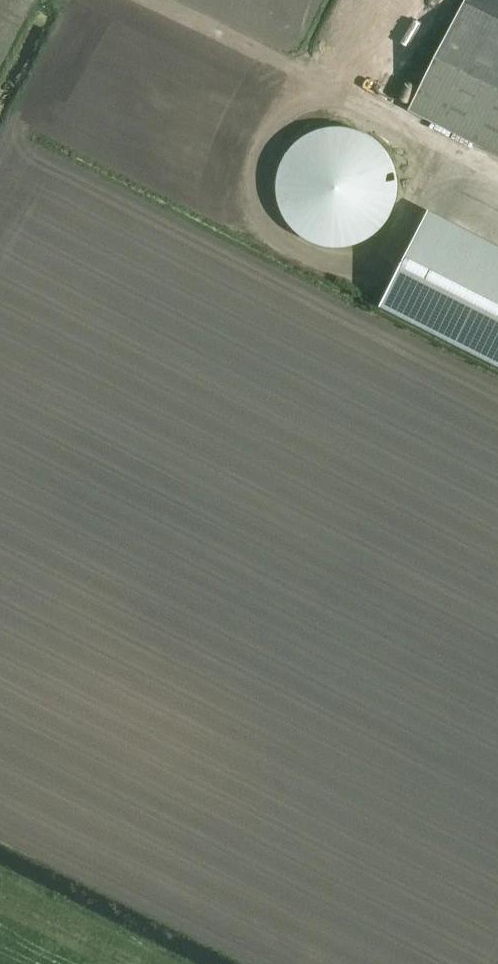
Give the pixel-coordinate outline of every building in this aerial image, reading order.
[(412,108),(497,152),(497,0),(467,0),(412,108)] [(290,147),(284,155),(280,164),(277,173),(276,182),(276,191),(278,201),(281,210),(285,218),(291,226),(298,232),(306,238),(314,242),(323,244),(332,246),(342,246),(351,244),(360,241),(369,237),(376,231),(383,224),(388,216),(392,208),(395,199),(397,190),(396,180),(395,171),(392,162),(387,153),(382,146),(375,139),(367,134),(359,130),(349,127),(340,125),(331,126),(321,127),(312,130),(304,135),(296,140),(290,147)] [(450,227),(405,317),(497,364),(497,252),(450,227)]
